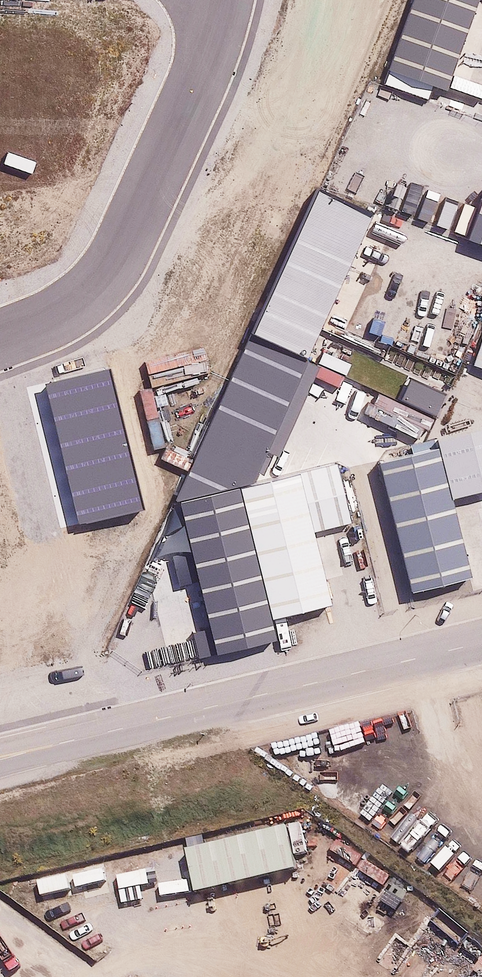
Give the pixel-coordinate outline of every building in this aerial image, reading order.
[(383,67),(443,88),(474,0),(407,0),(383,67)] [(320,192),(254,334),(307,359),(373,216),(320,192)] [(469,241),(481,245),(481,202),(469,241)] [(307,363),(249,338),(197,458),(255,483),(307,363)] [(110,369),(44,384),(78,525),(144,509),(110,369)] [(446,394),(411,379),(402,400),(437,415),(446,394)] [(481,493),(481,428),(438,440),(454,500),(481,493)] [(435,442),(377,458),(413,589),(470,573),(435,442)] [(338,464),(303,473),(317,529),(353,520),(338,464)] [(238,490),(270,611),(331,595),(300,474),(238,490)] [(272,636),(236,489),(181,503),(217,649),(272,636)] [(267,824),(177,849),(191,897),(280,873),(267,824)]
